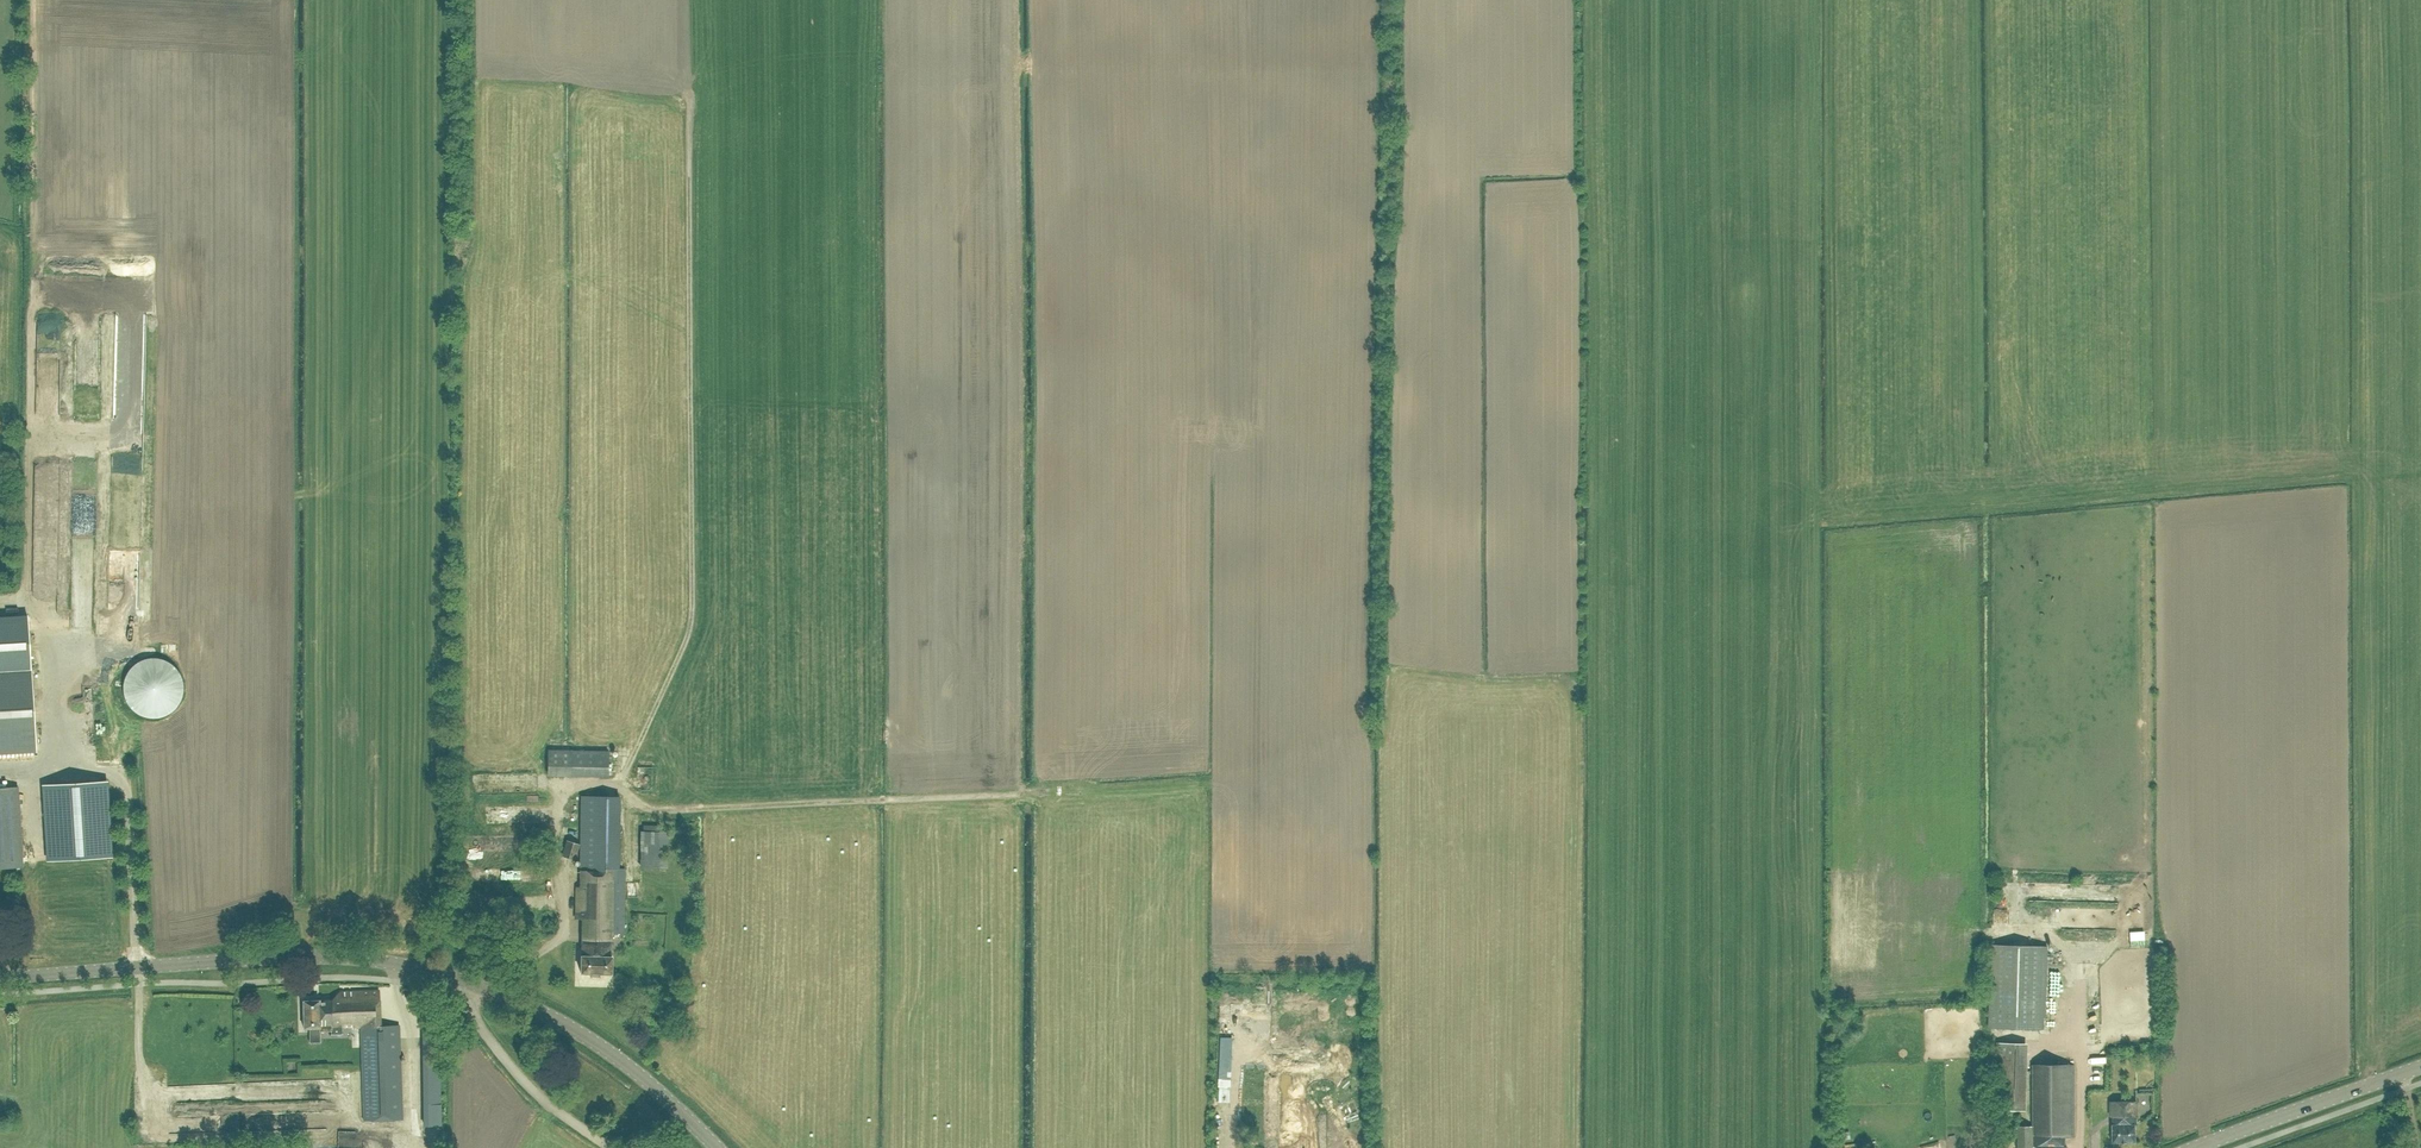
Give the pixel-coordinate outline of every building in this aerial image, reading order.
[(82,599),(83,612),(96,611),(95,598),(82,599)] [(0,619),(0,752),(36,750),(31,677),(31,670),(28,617),(0,619)] [(475,743),(471,736),(464,739),(468,746),(475,743)] [(608,750),(547,750),(547,776),(608,777),(608,750)] [(106,781),(44,785),(48,860),(110,857),(106,781)] [(24,867),(18,786),(0,787),(0,869),(24,867)] [(625,869),(618,869),(620,796),(579,796),(579,844),(566,840),(562,853),(561,857),(574,861),(579,848),(578,887),(574,887),(574,920),(581,920),(580,973),(611,974),(612,933),(624,934),(625,869)] [(669,829),(644,829),(644,868),(670,868),(669,829)] [(1989,945),(1987,1028),(2043,1029),(2043,1018),(2045,1018),(2046,987),(2047,946),(1989,945)] [(307,1028),(318,1028),(318,1031),(330,1031),(330,1034),(341,1034),(341,1027),(359,1026),(363,1120),(402,1119),(398,1025),(379,1026),(378,991),(339,992),(331,1000),(301,1001),(303,1029),(307,1028)] [(2017,1111),(2017,1043),(1996,1043),(1996,1111),(2017,1111)] [(2074,1138),(2074,1065),(2031,1065),(2031,1126),(2032,1147),(2065,1147),(2065,1138),(2074,1138)] [(2134,1142),(2134,1124),(2133,1124),(2133,1118),(2137,1117),(2137,1101),(2108,1102),(2108,1116),(2112,1116),(2112,1124),(2112,1142),(2134,1142)] [(1351,1120),(1360,1118),(1359,1111),(1349,1113),(1351,1120)] [(2017,1147),(2032,1147),(2031,1126),(2017,1126),(2017,1147)]
